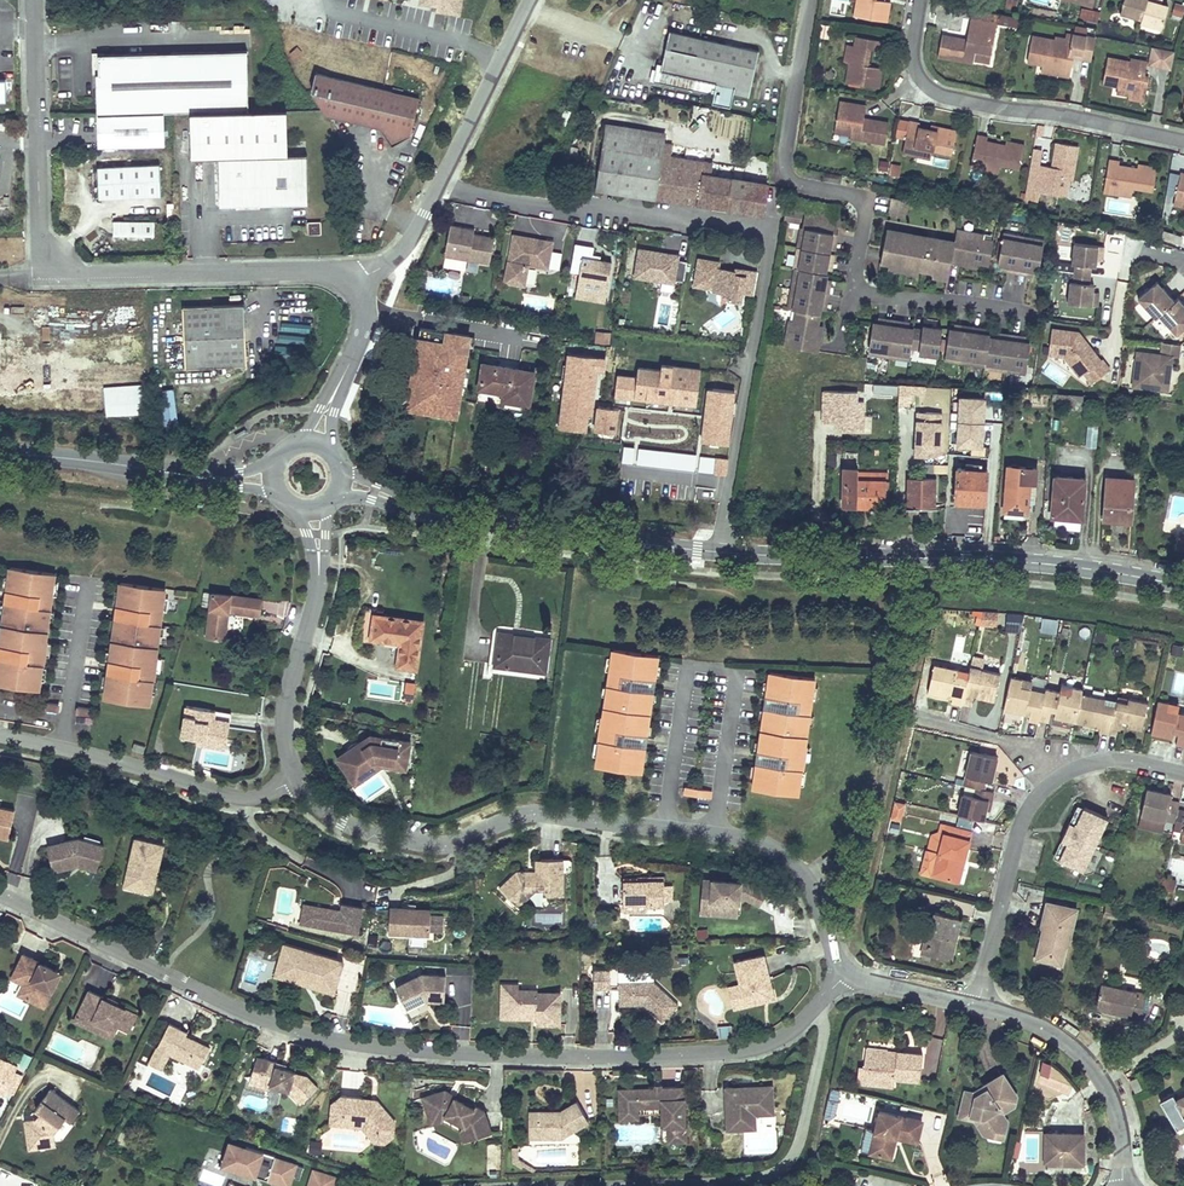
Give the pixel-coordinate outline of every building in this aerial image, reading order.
[(413,5),(435,8),(434,15),(460,18),(462,0),(413,0),(413,5)] [(887,22),(890,2),(879,0),(857,0),(854,16),(887,22)] [(1142,20),(1141,23),(1162,29),(1168,6),(1160,4),(1156,2),(1157,0),(1124,0),(1120,14),(1142,20)] [(1080,8),(1078,19),(1098,22),(1099,11),(1080,8)] [(942,35),(938,57),(973,63),(973,60),(990,63),(997,23),(1018,27),(1019,18),(979,10),(975,10),(973,19),(970,18),(966,41),(959,40),(960,38),(942,35)] [(759,51),(670,31),(662,65),(657,63),(653,82),(714,96),(712,104),(730,108),(733,95),(749,98),(759,51)] [(1042,63),(1041,71),(1053,74),(1055,66),(1071,69),(1073,56),(1075,48),(1083,49),(1082,57),(1091,59),(1095,38),(1072,34),(1071,40),(1055,37),(1054,39),(1032,35),(1027,61),(1038,63),(1038,62),(1042,63)] [(846,83),(879,89),(882,68),(867,66),(870,49),(880,51),(881,41),(856,36),(855,46),(853,54),(851,54),(849,63),(846,83)] [(851,54),(853,54),(855,46),(847,45),(844,62),(849,63),(851,54)] [(1171,70),(1173,50),(1149,47),(1147,67),(1171,70)] [(295,59),(301,53),(297,48),(290,54),(295,59)] [(1083,49),(1075,48),(1073,56),(1082,57),(1083,49)] [(96,74),(97,115),(164,113),(248,112),(247,51),(99,54),(100,74),(96,74)] [(1118,85),(1116,93),(1129,96),(1130,88),(1146,91),(1149,77),(1144,76),(1147,61),(1130,58),(1130,61),(1107,57),(1103,83),(1114,85),(1114,84),(1118,85)] [(1069,77),(1071,69),(1055,66),(1053,74),(1069,77)] [(312,91),(326,115),(381,128),(392,146),(410,136),(419,98),(402,94),(392,92),(316,73),(312,91)] [(1146,91),(1130,88),(1129,96),(1128,99),(1144,102),(1146,91)] [(866,105),(840,101),(836,124),(853,126),(851,136),(851,138),(885,144),(889,122),(871,119),(871,121),(864,120),(866,105)] [(286,111),(191,114),(192,159),(219,158),(220,204),(239,204),(307,202),(306,154),(288,155),(286,111)] [(98,148),(164,146),(164,113),(97,115),(98,148)] [(920,123),(909,121),(903,153),(918,156),(920,147),(932,150),(952,154),(957,131),(938,127),(937,131),(919,127),(920,123)] [(665,134),(607,124),(596,190),(655,199),(698,206),(732,211),(733,210),(743,212),(762,216),(768,185),(711,175),(713,163),(670,155),(672,144),(663,143),(665,134)] [(853,126),(836,124),(835,133),(851,136),(853,126)] [(1044,126),(1037,125),(1035,136),(1042,137),(1044,126)] [(987,138),(977,135),(970,167),(986,170),(987,162),(1000,164),(1020,168),(1025,145),(1006,141),(1005,146),(987,142),(987,138)] [(1070,180),(1072,181),(1078,146),(1056,143),(1053,160),(1054,161),(1053,167),(1041,165),(1039,165),(1031,164),(1025,201),(1037,203),(1039,192),(1057,195),(1060,179),(1070,180)] [(932,150),(920,147),(918,156),(930,159),(932,150)] [(1033,148),(1031,164),(1041,165),(1043,150),(1033,148)] [(1119,162),(1109,160),(1104,192),(1119,195),(1120,186),(1133,188),(1153,191),(1157,168),(1138,165),(1137,169),(1119,166),(1119,162)] [(1000,164),(987,162),(986,170),(998,173),(1000,164)] [(98,168),(99,198),(161,196),(159,165),(98,168)] [(1180,174),(1170,172),(1166,193),(1176,195),(1180,174)] [(1181,173),(1180,174),(1176,195),(1174,205),(1183,207),(1183,174),(1181,173)] [(1060,179),(1057,195),(1067,197),(1070,180),(1060,179)] [(1133,188),(1120,186),(1119,195),(1131,197),(1133,188)] [(877,195),(875,210),(902,215),(904,200),(877,195)] [(1119,198),(1105,197),(1103,215),(1135,217),(1136,199),(1119,197),(1119,198)] [(836,234),(841,205),(804,199),(802,212),(799,227),(804,228),(808,229),(836,234)] [(799,211),(786,208),(784,219),(797,221),(799,211)] [(154,221),(112,221),(112,237),(154,237),(154,221)] [(836,244),(838,234),(836,234),(808,229),(808,235),(803,234),(801,248),(805,248),(830,253),(830,249),(831,244),(836,244)] [(983,234),(958,229),(955,241),(952,262),(971,265),(971,261),(990,264),(994,240),(983,238),(983,234)] [(460,232),(450,230),(445,257),(490,265),(494,242),(473,239),(459,236),(460,232)] [(885,245),(882,262),(890,264),(891,261),(919,266),(918,269),(935,272),(935,269),(950,272),(952,262),(955,241),(936,237),(933,253),(926,251),(929,236),(892,230),(889,246),(885,245)] [(1182,237),(1163,231),(1161,238),(1180,244),(1182,237)] [(1018,272),(1023,241),(1014,239),(1015,234),(1004,232),(999,264),(1004,265),(1009,266),(1008,270),(1018,272)] [(509,261),(505,282),(525,286),(528,265),(545,268),(550,241),(513,235),(510,255),(514,256),(513,261),(509,261)] [(936,237),(929,236),(926,251),(933,253),(936,237)] [(1023,241),(1018,272),(1028,274),(1029,269),(1034,270),(1039,271),(1044,239),(1034,238),(1033,242),(1023,241)] [(1105,246),(1075,243),(1073,265),(1076,265),(1075,283),(1071,283),(1069,304),(1100,307),(1101,297),(1094,296),(1095,285),(1091,284),(1092,266),(1097,266),(1098,255),(1104,255),(1105,246)] [(594,247),(576,244),(571,272),(580,273),(577,289),(607,294),(612,263),(600,261),(600,256),(593,255),(594,247)] [(833,264),(835,254),(830,253),(805,248),(804,255),(799,254),(797,268),(799,268),(826,273),(827,269),(828,263),(833,264)] [(684,261),(639,253),(634,286),(677,293),(684,261)] [(919,266),(891,261),(890,264),(890,268),(917,273),(918,269),(919,266)] [(726,268),(702,264),(697,291),(714,294),(715,299),(733,302),(732,309),(750,312),(751,305),(757,305),(762,275),(740,271),(737,277),(723,274),(726,268)] [(826,284),(827,278),(828,274),(826,273),(799,268),(796,282),(801,283),(800,289),(829,294),(831,285),(826,284)] [(949,278),(950,272),(935,269),(935,272),(934,276),(949,278)] [(1156,282),(1136,298),(1153,318),(1158,314),(1175,334),(1183,326),(1183,308),(1176,298),(1172,301),(1156,282)] [(607,294),(577,289),(576,297),(605,302),(607,294)] [(797,309),(820,314),(821,309),(822,304),(827,305),(829,294),(800,289),(799,296),(794,295),(792,308),(797,309)] [(183,307),(185,369),(247,366),(244,304),(183,307)] [(817,332),(819,325),(820,314),(797,309),(795,320),(790,319),(786,346),(819,351),(822,333),(817,332)] [(891,352),(895,320),(885,319),(884,324),(878,323),(874,323),(869,354),(883,356),(884,351),(891,352)] [(896,358),(910,359),(911,347),(914,328),(910,327),(904,327),(905,321),(895,320),(891,352),(897,353),(896,358)] [(967,358),(971,326),(961,325),(960,330),(955,329),(950,328),(946,360),(960,361),(960,357),(967,358)] [(921,348),(920,353),(939,355),(943,328),(938,327),(924,326),(923,329),(914,328),(911,347),(921,348)] [(981,328),(971,326),(967,358),(973,359),(972,363),(986,365),(990,337),(990,334),(986,333),(980,333),(981,328)] [(1088,371),(1080,377),(1092,384),(1110,370),(1101,358),(1100,359),(1087,343),(1085,345),(1080,339),(1083,337),(1078,331),(1051,327),(1048,354),(1065,356),(1066,355),(1076,367),(1082,363),(1088,371)] [(458,420),(468,335),(418,329),(408,414),(458,420)] [(609,344),(610,332),(595,331),(594,343),(609,344)] [(1007,366),(1011,335),(1001,333),(1000,338),(995,337),(990,337),(986,365),(986,368),(999,370),(1000,365),(1007,366)] [(1013,372),(1027,373),(1031,342),(1026,342),(1020,341),(1021,336),(1011,335),(1007,366),(1014,367),(1013,372)] [(1180,345),(1163,343),(1161,355),(1148,353),(1147,367),(1136,365),(1133,387),(1168,391),(1170,377),(1167,376),(1168,371),(1171,371),(1172,357),(1178,358),(1180,345)] [(1148,353),(1137,352),(1136,365),(1147,367),(1148,353)] [(590,432),(594,371),(603,371),(605,357),(563,353),(557,430),(590,432)] [(1066,355),(1065,356),(1080,377),(1088,371),(1082,363),(1076,367),(1066,355)] [(529,405),(535,372),(483,364),(479,389),(498,392),(499,389),(504,390),(504,393),(503,401),(529,405)] [(615,395),(696,405),(701,370),(701,369),(662,365),(661,370),(639,367),(637,377),(618,375),(615,395)] [(711,371),(701,370),(698,391),(709,392),(711,371)] [(897,386),(879,385),(865,384),(865,390),(874,393),(888,394),(888,408),(897,408),(897,386)] [(925,386),(910,385),(910,386),(900,386),(900,394),(910,394),(925,394),(925,386)] [(841,432),(870,433),(871,415),(864,415),(864,401),(856,401),(857,391),(822,390),(821,419),(841,420),(841,432)] [(1001,425),(1004,391),(994,390),(991,424),(1001,425)] [(1083,396),(1069,395),(1068,410),(1082,411),(1083,396)] [(616,435),(618,408),(594,407),(593,434),(616,435)] [(940,458),(942,413),(915,411),(912,456),(940,458)] [(1086,428),(1085,447),(1095,448),(1097,429),(1086,428)] [(623,445),(621,462),(632,464),(634,447),(623,445)] [(636,449),(635,466),(694,470),(695,453),(636,449)] [(698,456),(697,473),(726,475),(728,459),(698,456)] [(1037,468),(1008,466),(1004,511),(1025,513),(1027,513),(1028,499),(1030,480),(1036,481),(1037,468)] [(858,468),(844,468),(843,505),(857,505),(857,507),(885,508),(885,494),(885,481),(858,480),(858,472),(858,468)] [(956,502),(986,503),(988,470),(958,468),(956,502)] [(858,472),(858,480),(885,481),(885,494),(888,495),(889,473),(858,472)] [(1052,516),(1082,519),(1085,479),(1055,476),(1052,516)] [(1107,477),(1104,520),(1131,522),(1134,479),(1107,477)] [(907,478),(906,508),(923,508),(924,505),(935,505),(936,478),(907,478)] [(55,573),(10,567),(8,576),(6,590),(6,593),(35,596),(34,600),(30,600),(29,604),(40,605),(40,609),(18,606),(5,604),(4,605),(3,614),(0,638),(0,648),(27,652),(26,656),(22,655),(22,659),(33,660),(32,664),(10,661),(0,659),(0,686),(39,691),(40,680),(42,667),(42,665),(43,665),(45,656),(46,643),(47,640),(46,640),(48,620),(49,611),(52,595),(53,582),(55,573)] [(164,597),(165,588),(120,582),(119,591),(117,605),(117,608),(145,612),(145,615),(140,615),(140,619),(151,620),(151,624),(128,621),(115,619),(115,620),(114,629),(110,653),(109,662),(109,663),(138,667),(137,671),(133,670),(132,674),(144,675),(143,679),(121,676),(108,674),(107,676),(105,690),(104,700),(149,706),(150,696),(152,682),(153,680),(154,680),(155,671),(157,658),(157,655),(156,655),(159,635),(160,627),(162,611),(164,597)] [(228,612),(260,616),(262,600),(205,593),(203,607),(211,608),(207,638),(224,640),(228,612)] [(1004,631),(1020,632),(1021,613),(1005,613),(1004,631)] [(416,669),(422,622),(375,615),(371,639),(401,643),(398,667),(416,669)] [(1055,634),(1057,619),(1042,617),(1040,632),(1055,634)] [(550,639),(499,632),(494,666),(545,673),(550,639)] [(656,665),(657,655),(613,649),(611,658),(609,672),(607,687),(606,697),(603,716),(602,716),(601,719),(599,732),(598,741),(599,741),(599,743),(597,757),(596,767),(641,773),(642,764),(644,750),(644,748),(631,746),(609,743),(609,739),(620,741),(621,737),(617,736),(617,733),(646,737),(646,736),(647,727),(651,703),(652,694),(652,693),(639,691),(617,688),(617,684),(628,686),(629,682),(625,681),(625,677),(654,681),(654,679),(656,665)] [(957,670),(934,664),(928,693),(946,698),(947,693),(953,695),(952,699),(951,703),(962,706),(963,699),(968,677),(956,675),(957,670)] [(1000,674),(980,670),(979,675),(969,672),(968,677),(963,699),(973,701),(974,697),(974,692),(981,694),(979,698),(994,701),(1000,674)] [(813,687),(815,678),(770,671),(768,681),(766,695),(766,698),(794,701),(794,705),(790,705),(789,709),(800,710),(800,714),(777,711),(764,709),(764,710),(763,719),(759,743),(758,752),(758,753),(786,757),(786,761),(782,760),(781,764),(792,766),(792,769),(770,766),(756,764),(756,766),(754,780),(752,790),(798,796),(799,785),(801,772),(801,769),(803,770),(804,761),(806,748),(806,745),(805,744),(808,725),(809,716),(812,700),(813,687)] [(1011,677),(1004,710),(1025,715),(1026,708),(1031,710),(1028,721),(1038,723),(1039,720),(1045,692),(1030,689),(1019,687),(1021,679),(1011,677)] [(1032,681),(1021,679),(1019,687),(1030,689),(1032,681)] [(1072,688),(1062,685),(1060,693),(1071,695),(1072,688)] [(1083,690),(1072,688),(1071,695),(1060,693),(1046,689),(1045,692),(1039,720),(1048,722),(1051,711),(1056,712),(1054,718),(1075,723),(1082,693),(1083,690)] [(1082,693),(1075,723),(1094,727),(1095,723),(1101,724),(1100,728),(1099,733),(1109,735),(1111,729),(1116,705),(1106,703),(1107,698),(1082,693)] [(1116,705),(1111,729),(1120,731),(1122,722),(1128,723),(1127,728),(1142,731),(1148,703),(1128,698),(1127,703),(1117,701),(1116,705)] [(1151,734),(1172,738),(1173,732),(1178,733),(1176,745),(1183,746),(1183,714),(1178,713),(1167,710),(1169,703),(1158,701),(1151,734)] [(60,705),(47,703),(45,711),(59,712),(60,705)] [(1179,705),(1169,703),(1167,710),(1178,713),(1179,705)] [(209,710),(185,706),(180,736),(196,739),(225,743),(228,727),(207,723),(209,710)] [(91,709),(78,707),(77,715),(90,717),(91,709)] [(230,713),(209,710),(207,723),(228,727),(230,713)] [(1049,731),(1072,734),(1073,723),(1050,720),(1049,731)] [(384,738),(372,735),(338,759),(346,771),(352,766),(348,761),(374,743),(383,745),(384,738)] [(413,743),(384,738),(383,745),(374,743),(348,761),(352,766),(358,775),(377,761),(398,765),(399,757),(410,759),(413,743)] [(225,743),(196,739),(195,744),(224,749),(225,743)] [(144,746),(133,742),(132,748),(143,752),(144,746)] [(991,782),(997,757),(972,751),(964,785),(984,790),(986,781),(991,782)] [(410,759),(399,757),(398,765),(377,761),(358,775),(352,766),(346,771),(356,786),(384,767),(408,771),(410,759)] [(685,787),(684,795),(708,798),(709,791),(685,787)] [(994,793),(977,788),(974,797),(963,795),(958,815),(984,821),(988,801),(992,802),(994,793)] [(1178,810),(1179,803),(1170,801),(1172,794),(1147,788),(1141,814),(1151,817),(1175,822),(1178,810)] [(904,805),(896,803),(894,812),(902,814),(904,805)] [(1108,818),(1084,807),(1075,825),(1069,822),(1061,840),(1067,843),(1059,861),(1083,872),(1108,818)] [(7,839),(13,810),(0,808),(0,838),(7,839)] [(1178,810),(1175,822),(1174,830),(1183,832),(1183,811),(1178,810)] [(1174,830),(1175,822),(1151,817),(1148,827),(1173,833),(1174,830)] [(939,854),(946,825),(941,824),(939,832),(932,835),(927,851),(936,854),(937,853),(939,854)] [(964,860),(972,831),(946,825),(939,854),(937,853),(936,854),(930,877),(959,884),(965,860),(964,860)] [(45,847),(52,871),(76,865),(80,863),(85,861),(97,864),(102,844),(98,843),(82,840),(77,838),(45,847)] [(134,838),(130,856),(124,888),(139,891),(141,882),(154,885),(161,854),(163,845),(134,838)] [(830,868),(835,865),(828,855),(822,859),(830,868)] [(499,890),(518,908),(535,890),(545,890),(544,896),(563,896),(563,870),(573,871),(573,862),(570,860),(537,860),(537,868),(540,868),(540,872),(537,872),(517,872),(499,890)] [(1183,872),(1183,860),(1171,860),(1171,871),(1183,872)] [(80,863),(76,865),(95,870),(97,864),(85,861),(80,863)] [(1128,871),(1115,868),(1112,879),(1125,882),(1128,871)] [(1173,892),(1177,881),(1164,876),(1160,887),(1173,892)] [(746,883),(701,880),(699,914),(710,914),(710,907),(737,909),(738,895),(743,896),(759,904),(765,892),(746,883)] [(623,881),(623,904),(646,904),(646,906),(663,906),(663,902),(663,894),(671,894),(672,885),(663,885),(663,881),(623,881)] [(141,882),(139,891),(152,894),(154,885),(141,882)] [(1068,945),(1077,909),(1047,902),(1041,925),(1049,927),(1048,935),(1040,939),(1036,959),(1049,962),(1050,957),(1052,955),(1062,957),(1065,947),(1068,945)] [(299,924),(317,927),(320,907),(303,903),(299,924)] [(1120,906),(1106,903),(1104,915),(1117,918),(1120,906)] [(646,904),(623,904),(623,916),(646,916),(646,906),(646,904)] [(348,912),(320,907),(317,927),(358,934),(362,908),(349,905),(348,912)] [(737,909),(710,907),(710,914),(736,916),(737,909)] [(390,908),(389,934),(429,935),(430,910),(390,908)] [(792,935),(793,913),(775,912),(774,934),(792,935)] [(961,918),(935,912),(930,932),(927,932),(924,946),(933,948),(931,956),(951,960),(961,918)] [(442,933),(441,914),(430,914),(430,933),(442,933)] [(1048,935),(1049,927),(1044,926),(1040,939),(1048,935)] [(707,929),(695,930),(696,940),(708,939),(707,929)] [(283,943),(277,965),(285,968),(284,972),(314,980),(312,986),(334,992),(343,960),(283,943)] [(924,946),(922,953),(931,956),(933,948),(924,946)] [(24,954),(15,972),(32,980),(24,996),(43,1006),(58,977),(51,974),(53,969),(24,954)] [(1062,957),(1052,955),(1050,957),(1049,962),(1061,965),(1062,957)] [(740,983),(745,1006),(774,1000),(765,956),(735,962),(740,983)] [(285,968),(277,965),(274,975),(312,986),(314,980),(284,972),(285,968)] [(53,969),(51,974),(58,977),(60,972),(53,969)] [(593,970),(594,990),(611,990),(611,970),(593,970)] [(32,980),(15,972),(12,977),(24,983),(18,994),(24,996),(32,980)] [(653,972),(619,972),(619,983),(653,983),(653,972)] [(427,1001),(444,1001),(446,975),(422,974),(396,987),(405,1006),(421,997),(426,998),(427,1001)] [(619,983),(619,1007),(635,1007),(635,1004),(644,1004),(644,1007),(663,1024),(679,1007),(653,983),(619,983)] [(740,983),(728,986),(733,1008),(745,1006),(740,983)] [(1147,994),(1101,983),(1095,1008),(1130,1016),(1129,1019),(1141,1021),(1147,994)] [(511,1011),(511,1020),(524,1020),(527,1017),(536,1017),(536,1026),(560,1026),(559,994),(537,994),(537,997),(523,997),(518,992),(518,990),(518,986),(501,986),(501,1011),(511,1011)] [(93,1020),(115,1030),(117,1026),(128,1031),(136,1014),(116,1004),(113,1003),(112,1005),(108,1004),(109,1001),(106,1000),(80,987),(68,1013),(91,1024),(93,1020)] [(118,1001),(108,996),(106,1000),(109,1001),(108,1004),(112,1005),(113,1003),(116,1004),(118,1001)] [(421,997),(405,1006),(408,1011),(427,1001),(426,998),(421,997)] [(485,1005),(480,1017),(490,1021),(495,1009),(485,1005)] [(511,1011),(501,1011),(501,1020),(511,1020),(511,1011)] [(68,1013),(66,1018),(111,1039),(115,1030),(93,1020),(91,1024),(68,1013)] [(169,1023),(159,1048),(172,1053),(203,1065),(212,1044),(194,1037),(193,1039),(186,1037),(188,1031),(169,1023)] [(720,1037),(734,1035),(732,1025),(719,1027),(720,1037)] [(172,1053),(159,1048),(153,1064),(165,1070),(172,1053)] [(920,1081),(923,1054),(897,1051),(896,1056),(865,1053),(864,1067),(869,1067),(867,1081),(894,1084),(894,1079),(920,1081)] [(276,1066),(277,1063),(257,1057),(256,1061),(264,1064),(259,1083),(271,1087),(285,1091),(286,1090),(301,1105),(318,1088),(307,1077),(295,1073),(295,1072),(286,1069),(285,1071),(278,1070),(276,1066)] [(3,1096),(5,1091),(15,1071),(18,1066),(0,1058),(0,1095),(3,1096)] [(264,1064),(256,1061),(249,1084),(270,1090),(271,1087),(259,1083),(264,1064)] [(287,1066),(277,1063),(276,1066),(278,1070),(285,1071),(287,1066)] [(894,1087),(894,1084),(867,1081),(869,1067),(864,1067),(862,1084),(894,1087)] [(14,1095),(23,1076),(15,1071),(5,1091),(14,1095)] [(1017,1096),(1003,1074),(983,1086),(986,1089),(975,1096),(973,1092),(965,1090),(960,1112),(984,1118),(989,1127),(988,1136),(1003,1139),(1007,1121),(1002,1113),(1014,1106),(1017,1096)] [(1137,1077),(1130,1080),(1135,1092),(1142,1089),(1137,1077)] [(772,1086),(725,1088),(727,1131),(751,1130),(750,1109),(773,1108),(772,1086)] [(986,1089),(983,1086),(973,1092),(975,1096),(986,1089)] [(687,1143),(685,1087),(662,1088),(661,1088),(661,1091),(654,1091),(654,1088),(618,1089),(620,1123),(639,1122),(639,1115),(639,1108),(662,1107),(662,1114),(662,1123),(673,1123),(673,1128),(669,1128),(669,1144),(687,1143)] [(24,1120),(26,1137),(37,1135),(39,1148),(55,1146),(53,1134),(65,1118),(70,1123),(79,1111),(50,1089),(35,1109),(40,1112),(35,1120),(24,1120)] [(445,1090),(430,1095),(436,1111),(446,1116),(463,1126),(465,1127),(469,1140),(491,1133),(484,1113),(475,1107),(474,1109),(455,1098),(446,1093),(445,1090)] [(825,1116),(834,1118),(838,1091),(830,1090),(825,1116)] [(1176,1100),(1172,1094),(1160,1101),(1177,1130),(1183,1125),(1183,1095),(1176,1100)] [(442,1122),(446,1116),(436,1111),(430,1095),(423,1098),(431,1125),(442,1122)] [(365,1129),(364,1133),(375,1134),(384,1144),(392,1138),(394,1122),(385,1112),(371,1110),(371,1106),(366,1099),(340,1096),(331,1103),(329,1124),(365,1129)] [(377,1100),(366,1099),(371,1106),(371,1110),(385,1112),(377,1100)] [(547,1112),(536,1112),(537,1139),(560,1139),(588,1123),(576,1102),(560,1112),(555,1112),(555,1116),(551,1116),(547,1112)] [(850,1115),(868,1118),(870,1107),(851,1104),(850,1115)] [(755,1115),(773,1115),(773,1108),(750,1109),(751,1130),(755,1130),(755,1115)] [(870,1153),(891,1158),(896,1137),(917,1142),(922,1121),(879,1111),(875,1130),(870,1153)] [(989,1127),(984,1118),(960,1112),(959,1117),(975,1120),(984,1135),(988,1136),(989,1127)] [(463,1142),(469,1140),(465,1127),(463,1126),(459,1132),(463,1142)] [(864,1152),(870,1153),(875,1130),(870,1129),(864,1152)] [(375,1134),(364,1133),(373,1143),(384,1144),(375,1134)] [(1046,1133),(1045,1162),(1083,1163),(1084,1134),(1046,1133)] [(37,1135),(26,1137),(28,1150),(39,1148),(37,1135)] [(230,1143),(223,1165),(254,1175),(255,1173),(261,1174),(260,1177),(269,1180),(268,1181),(275,1185),(276,1185),(277,1183),(288,1185),(292,1175),(295,1176),(294,1178),(299,1179),(303,1167),(274,1158),(275,1155),(246,1146),(245,1148),(230,1143)] [(487,1145),(487,1171),(500,1171),(500,1145),(487,1145)] [(335,1174),(309,1169),(306,1185),(333,1185),(335,1174)]
